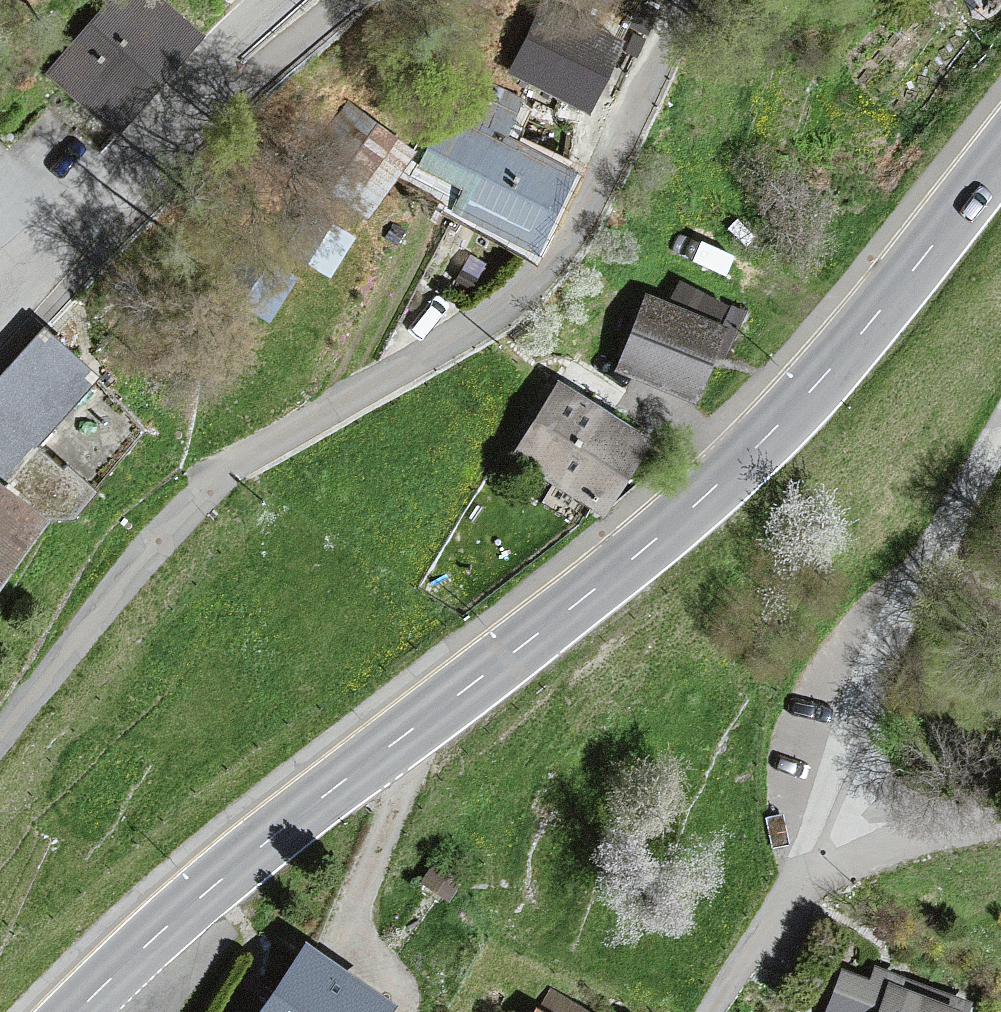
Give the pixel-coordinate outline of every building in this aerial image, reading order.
[(55,72),(119,124),(192,37),(147,0),(115,0),(55,72)] [(592,23),(545,1),(513,71),(588,106),(618,42),(589,29),(592,23)] [(519,105),(486,90),(467,132),(446,123),(426,167),(447,176),(467,185),(457,210),(541,248),(572,179),(500,147),(519,105)] [(411,154),(347,107),(304,165),(369,212),(411,154)] [(348,238),(309,217),(290,252),(329,273),(348,238)] [(289,277),(255,256),(232,295),(267,315),(289,277)] [(673,306),(649,297),(621,366),(655,379),(697,397),(717,348),(726,352),(743,312),(681,287),(673,306)] [(92,377),(44,336),(0,386),(0,482),(92,377)] [(561,386),(516,453),(602,509),(646,442),(561,386)] [(0,492),(0,579),(41,523),(0,492)] [(264,1011),(385,1011),(388,1008),(309,950),(264,1011)] [(969,1005),(877,968),(871,983),(845,973),(829,1011),(966,1011),(969,1005)]
